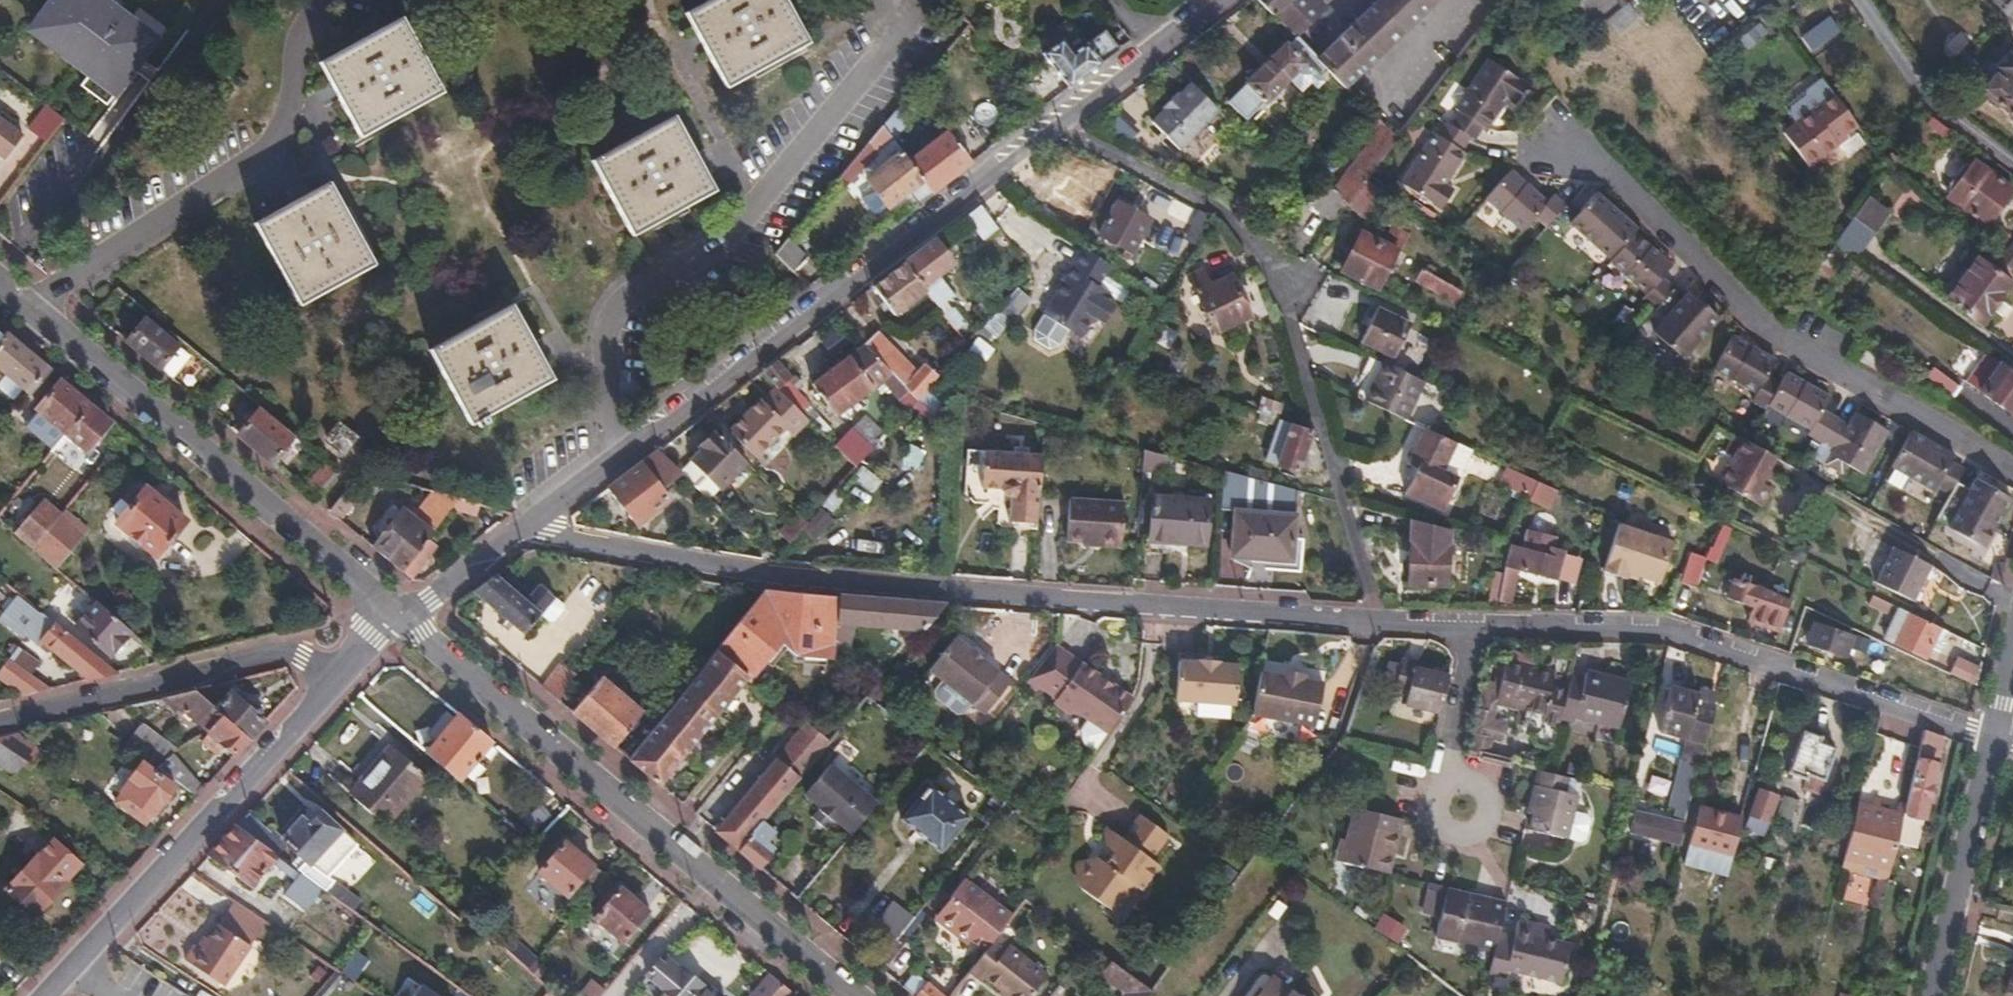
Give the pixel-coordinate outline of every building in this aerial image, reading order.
[(111,97),(156,38),(131,19),(129,21),(118,13),(120,10),(106,0),(52,0),(36,21),(47,29),(41,37),(89,72),(86,77),(111,97)] [(785,0),(711,0),(688,13),(727,87),(808,41),(785,0)] [(1316,0),(1258,0),(1295,38),(1325,9),(1316,0)] [(1317,59),(1329,73),(1345,88),(1419,18),(1439,0),(1379,0),(1317,59)] [(1419,18),(1434,33),(1450,35),(1461,23),(1460,10),(1450,0),(1439,0),(1419,18)] [(1595,30),(1606,22),(1622,9),(1614,0),(1584,0),(1575,8),(1586,19),(1595,30)] [(1999,6),(2012,19),(2012,0),(1993,0),(1999,6)] [(1638,18),(1626,5),(1622,9),(1606,22),(1616,36),(1638,18)] [(321,62),(362,135),(443,90),(402,18),(321,62)] [(31,28),(41,37),(47,29),(36,21),(31,28)] [(1042,53),(1069,88),(1120,49),(1104,28),(1072,51),(1061,38),(1042,53)] [(1329,73),(1317,59),(1295,38),(1288,46),(1286,44),(1245,83),(1245,88),(1237,95),(1255,113),(1288,80),(1307,97),(1329,73)] [(2009,54),(1998,67),(2004,71),(1999,78),(1994,77),(1989,83),(1990,90),(1988,93),(1992,96),(1991,101),(1999,107),(2003,105),(2012,112),(2012,57),(2009,54)] [(1460,118),(1452,129),(1472,144),(1476,146),(1484,133),(1489,135),(1509,104),(1517,108),(1530,89),(1489,63),(1465,100),(1473,105),(1464,119),(1460,118)] [(106,103),(111,97),(86,77),(81,84),(106,103)] [(1836,96),(1824,80),(1786,109),(1799,125),(1836,96)] [(1220,114),(1191,87),(1178,99),(1176,98),(1162,111),(1164,114),(1152,125),(1181,152),(1220,114)] [(1255,113),(1237,95),(1229,103),(1247,120),(1255,113)] [(1799,125),(1786,135),(1811,169),(1839,148),(1836,144),(1847,135),(1858,126),(1836,96),(1799,125)] [(1455,114),(1460,118),(1464,119),(1473,105),(1465,100),(1455,114)] [(919,112),(905,101),(882,130),(892,138),(919,112)] [(29,128),(46,141),(64,117),(47,105),(29,128)] [(24,134),(0,115),(0,164),(24,134)] [(634,233),(713,189),(674,117),(594,160),(634,233)] [(1947,139),(1952,132),(1932,117),(1927,125),(1947,139)] [(1333,190),(1349,204),(1366,182),(1398,141),(1382,127),(1333,190)] [(1452,129),(1448,127),(1438,142),(1442,145),(1433,159),(1425,154),(1401,190),(1443,217),(1455,198),(1447,192),(1467,161),(1462,158),(1472,144),(1452,129)] [(892,138),(882,130),(838,181),(845,188),(892,138)] [(932,192),(973,161),(949,130),(911,157),(908,161),(932,192)] [(1849,140),(1847,135),(1836,144),(1839,148),(1849,140)] [(1442,145),(1438,142),(1433,139),(1425,154),(1433,159),(1442,145)] [(917,203),(932,192),(908,161),(911,157),(903,149),(867,177),(889,207),(910,192),(917,203)] [(1891,155),(1885,162),(1891,168),(1900,176),(1908,169),(1891,155)] [(2012,189),(1974,164),(1963,166),(1950,183),(1949,195),(1961,205),(1963,208),(1987,225),(2012,189)] [(51,210),(59,179),(29,172),(22,203),(51,210)] [(1550,231),(1568,210),(1557,201),(1550,208),(1513,175),(1489,204),(1525,235),(1538,221),(1550,231)] [(1366,182),(1349,204),(1363,215),(1381,192),(1366,182)] [(300,303),(374,262),(328,183),(256,224),(300,303)] [(1309,202),(1334,225),(1349,204),(1333,190),(1323,184),(1309,202)] [(1890,211),(1870,197),(1855,219),(1875,233),(1890,211)] [(1614,263),(1636,238),(1639,234),(1599,198),(1580,219),(1568,210),(1550,231),(1561,240),(1573,228),(1614,263)] [(1117,204),(1101,235),(1132,253),(1149,220),(1117,204)] [(999,230),(980,207),(965,218),(984,242),(999,230)] [(1201,232),(1210,216),(1200,211),(1193,228),(1201,232)] [(1398,250),(1361,232),(1341,272),(1378,290),(1398,250)] [(775,255),(794,270),(807,258),(789,238),(775,255)] [(1645,301),(1657,311),(1675,291),(1664,281),(1672,270),(1636,238),(1614,263),(1611,266),(1649,297),(1645,301)] [(952,265),(934,241),(906,263),(927,293),(938,308),(953,297),(938,276),(952,265)] [(1815,302),(1850,253),(1837,243),(1802,293),(1815,302)] [(2012,271),(2012,244),(2000,261),(2012,271)] [(1111,266),(1084,250),(1067,277),(1060,287),(1043,316),(1076,338),(1079,337),(1091,317),(1102,300),(1106,293),(1096,286),(1111,266)] [(1949,301),(1982,325),(2012,284),(1979,260),(1949,301)] [(927,293),(906,263),(873,287),(895,317),(927,293)] [(1189,277),(1217,334),(1252,317),(1232,276),(1211,285),(1203,271),(1189,277)] [(1444,281),(1424,271),(1418,281),(1438,291),(1444,281)] [(1060,287),(1067,277),(1062,274),(1056,284),(1060,287)] [(1030,300),(1017,289),(996,312),(1010,322),(1030,300)] [(1675,291),(1657,311),(1668,321),(1656,336),(1687,362),(1722,321),(1692,295),(1686,299),(1675,291)] [(988,299),(974,309),(982,321),(996,310),(988,299)] [(1113,307),(1102,300),(1091,317),(1103,324),(1113,307)] [(486,415),(551,378),(512,305),(431,349),(471,423),(477,420),(480,427),(490,422),(486,415)] [(1410,325),(1377,309),(1361,343),(1393,359),(1410,325)] [(944,317),(953,329),(962,322),(953,310),(944,317)] [(128,341),(160,368),(163,365),(179,346),(180,345),(148,317),(128,341)] [(49,367),(0,326),(0,366),(29,391),(49,367)] [(878,334),(863,345),(894,375),(917,401),(923,394),(938,377),(924,366),(916,374),(878,334)] [(976,335),(966,348),(983,362),(993,349),(976,335)] [(1769,408),(1772,405),(1783,384),(1771,377),(1779,362),(1737,338),(1717,373),(1758,396),(1755,401),(1769,408)] [(894,375),(863,345),(811,385),(836,418),(885,381),(894,375)] [(179,346),(163,365),(172,373),(178,372),(188,360),(188,354),(179,346)] [(2002,362),(1987,352),(1966,381),(1981,391),(2002,362)] [(1886,362),(1869,353),(1864,362),(1880,372),(1886,362)] [(792,380),(777,361),(761,373),(776,388),(779,390),(792,380)] [(2002,362),(1981,391),(2012,415),(2012,371),(2002,362)] [(1423,384),(1383,364),(1365,403),(1406,422),(1423,384)] [(1925,382),(1950,400),(1959,387),(1934,370),(1925,382)] [(1810,433),(1825,442),(1839,419),(1826,412),(1834,399),(1789,373),(1783,384),(1772,405),(1813,429),(1810,433)] [(911,408),(917,401),(894,375),(885,381),(911,408)] [(37,407),(69,435),(94,406),(61,378),(37,407)] [(761,408),(779,390),(776,388),(758,406),(761,408)] [(809,422),(779,390),(761,408),(758,406),(729,434),(756,461),(785,433),(792,438),(809,422)] [(1259,415),(1276,421),(1281,407),(1263,400),(1260,407),(1256,407),(1253,413),(1259,415)] [(88,450),(112,420),(94,406),(69,435),(88,450)] [(239,434),(272,461),(291,437),(259,411),(239,434)] [(1839,419),(1825,442),(1838,450),(1835,456),(1867,476),(1893,432),(1861,414),(1852,426),(1839,419)] [(1273,427),(1276,421),(1259,415),(1257,422),(1273,427)] [(357,437),(339,424),(326,440),(344,453),(357,437)] [(1285,448),(1307,455),(1313,434),(1290,426),(1285,448)] [(1445,513),(1472,452),(1424,431),(1408,465),(1418,471),(1407,496),(1445,513)] [(746,466),(715,433),(698,449),(700,454),(680,473),(709,501),(746,466)] [(1914,433),(1894,468),(1937,493),(1940,488),(1954,496),(1960,485),(1966,472),(1954,466),(1959,458),(1914,433)] [(1769,472),(1777,459),(1750,444),(1744,441),(1719,485),(1762,509),(1773,490),(1767,487),(1762,484),(1769,472)] [(856,469),(863,461),(845,442),(837,449),(856,469)] [(1301,475),(1307,455),(1285,448),(1282,456),(1279,469),(1301,475)] [(1008,521),(1038,525),(1042,453),(967,449),(967,464),(981,470),(981,486),(999,488),(1010,500),(1008,521)] [(659,451),(608,489),(637,527),(670,502),(657,484),(676,469),(659,451)] [(1143,451),(1142,470),(1166,472),(1166,458),(1143,451)] [(304,488),(314,497),(337,468),(327,459),(304,488)] [(1249,469),(1246,478),(1261,482),(1263,472),(1249,469)] [(1502,487),(1529,499),(1537,482),(1509,469),(1502,487)] [(1223,472),(1221,510),(1236,511),(1233,557),(1293,561),(1298,492),(1261,482),(1246,478),(1223,472)] [(1762,484),(1767,487),(1774,475),(1769,472),(1762,484)] [(1954,496),(1946,509),(1958,516),(1951,529),(1986,549),(2012,502),(1979,482),(1972,493),(1960,485),(1954,496)] [(187,520),(146,485),(114,522),(156,558),(187,520)] [(330,510),(341,520),(360,494),(349,485),(330,510)] [(372,545),(388,558),(403,538),(419,551),(428,541),(443,520),(444,519),(453,507),(458,497),(434,490),(413,515),(402,507),(383,531),(372,545)] [(1208,501),(1153,496),(1151,544),(1207,547),(1208,501)] [(453,507),(476,514),(479,503),(458,497),(453,507)] [(34,547),(62,513),(44,499),(16,532),(34,547)] [(373,524),(383,531),(402,507),(392,499),(373,524)] [(1124,505),(1070,501),(1067,542),(1096,544),(1096,547),(1121,548),(1124,505)] [(476,514),(500,521),(502,510),(479,503),(476,514)] [(472,528),(476,514),(453,507),(444,519),(443,520),(472,528)] [(83,533),(62,513),(34,547),(55,566),(83,533)] [(779,534),(789,544),(807,524),(796,514),(779,534)] [(744,545),(749,541),(725,518),(721,523),(744,545)] [(1450,532),(1411,521),(1408,586),(1449,588),(1450,532)] [(1721,552),(1733,530),(1724,525),(1713,548),(1721,552)] [(1512,547),(1501,601),(1511,603),(1519,570),(1556,579),(1562,553),(1554,550),(1556,539),(1527,532),(1523,550),(1512,547)] [(1650,543),(1616,533),(1602,580),(1624,586),(1625,584),(1626,580),(1637,583),(1658,590),(1671,550),(1665,543),(1656,540),(1650,543)] [(388,558),(412,577),(428,558),(426,556),(419,551),(403,538),(388,558)] [(419,551),(426,556),(434,546),(428,541),(419,551)] [(1934,567),(1893,549),(1876,584),(1917,603),(1934,567)] [(1578,558),(1562,553),(1556,579),(1571,583),(1578,558)] [(2001,584),(2006,561),(1998,559),(1992,580),(2001,584)] [(1702,565),(1689,560),(1680,582),(1694,587),(1702,565)] [(507,588),(495,577),(473,594),(502,619),(498,623),(507,631),(511,627),(522,636),(539,616),(554,600),(538,587),(529,598),(525,602),(507,588)] [(1749,622),(1780,632),(1790,602),(1759,588),(1733,579),(1727,598),(1753,607),(1749,622)] [(511,583),(507,588),(525,602),(529,598),(511,583)] [(839,599),(764,592),(644,741),(628,761),(660,788),(748,679),(752,681),(780,647),(794,658),(832,660),(833,654),(834,641),(837,623),(839,599)] [(1886,611),(1890,604),(1874,597),(1871,604),(1886,611)] [(943,608),(839,599),(837,623),(855,626),(922,632),(943,608)] [(554,600),(539,616),(548,623),(554,624),(563,614),(563,608),(554,600)] [(111,656),(131,633),(95,601),(75,626),(111,656)] [(1945,639),(1948,632),(1899,609),(1886,639),(1925,657),(1933,638),(1940,641),(1945,639)] [(88,679),(115,673),(55,624),(41,612),(22,634),(37,646),(42,641),(88,679)] [(855,626),(837,623),(834,641),(845,648),(855,626)] [(1853,637),(1814,624),(1808,643),(1847,656),(1853,637)] [(1006,680),(949,634),(923,666),(979,712),(1006,680)] [(1862,634),(1856,647),(1883,658),(1889,645),(1862,634)] [(834,641),(833,654),(875,688),(884,679),(845,648),(834,641)] [(1096,677),(1053,646),(1051,648),(1034,669),(1043,676),(1062,689),(1062,696),(1071,701),(1079,700),(1114,724),(1127,704),(1093,681),(1096,677)] [(11,659),(32,675),(40,663),(18,647),(9,657),(11,659)] [(49,688),(32,675),(11,659),(0,672),(0,678),(22,695),(49,688)] [(1439,715),(1448,676),(1431,672),(1414,668),(1415,662),(1401,660),(1394,694),(1406,697),(1403,706),(1439,715)] [(1977,685),(1980,671),(1957,660),(1949,672),(1977,685)] [(1178,663),(1175,701),(1236,707),(1239,668),(1220,667),(1220,662),(1204,661),(1203,666),(1178,663)] [(1541,728),(1556,732),(1560,720),(1568,686),(1553,682),(1555,672),(1506,661),(1497,703),(1543,714),(1541,728)] [(1432,667),(1415,662),(1414,668),(1431,672),(1432,667)] [(556,702),(575,675),(560,665),(541,689),(556,702)] [(1040,680),(1043,676),(1034,669),(1031,674),(1040,680)] [(1282,676),(1261,672),(1253,717),(1311,725),(1318,681),(1304,679),(1304,675),(1282,671),(1282,676)] [(1585,678),(1571,675),(1568,686),(1560,720),(1574,724),(1575,720),(1618,730),(1630,681),(1587,671),(1585,678)] [(1127,704),(1129,699),(1096,677),(1093,681),(1127,704)] [(601,679),(571,714),(613,749),(643,713),(601,679)] [(1318,681),(1311,725),(1317,725),(1324,682),(1318,681)] [(253,738),(269,721),(234,691),(228,696),(217,685),(196,690),(223,714),(253,738)] [(1714,706),(1716,700),(1669,688),(1657,732),(1685,740),(1680,759),(1685,762),(1699,764),(1705,745),(1714,706)] [(206,730),(223,714),(196,690),(168,697),(206,730)] [(1733,711),(1714,706),(1705,745),(1722,750),(1725,741),(1732,743),(1737,724),(1730,722),(1733,711)] [(462,781),(495,741),(460,712),(428,751),(441,763),(462,781)] [(102,713),(89,717),(106,729),(111,723),(102,713)] [(237,756),(253,738),(223,714),(206,730),(209,733),(224,746),(237,756)] [(805,724),(715,832),(738,852),(762,824),(829,743),(805,724)] [(158,767),(175,754),(179,751),(143,726),(128,745),(158,767)] [(1821,737),(1803,731),(1788,774),(1806,779),(1809,776),(1825,781),(1836,749),(1819,743),(1821,737)] [(1932,794),(1946,737),(1928,731),(1917,782),(1912,781),(1905,808),(1897,845),(1917,851),(1929,804),(1934,804),(1936,795),(1932,794)] [(27,761),(37,746),(22,733),(0,738),(0,741),(27,761)] [(217,753),(224,746),(209,733),(202,740),(217,753)] [(27,761),(0,741),(0,764),(17,776),(27,761)] [(350,793),(388,824),(429,777),(391,744),(350,793)] [(198,797),(207,788),(175,754),(158,767),(198,797)] [(155,816),(178,786),(144,761),(131,780),(142,788),(133,801),(155,816)] [(1699,764),(1685,762),(1679,785),(1693,789),(1699,764)] [(835,822),(847,834),(873,804),(829,765),(804,795),(818,807),(816,810),(832,824),(835,822)] [(1570,778),(1537,770),(1529,803),(1532,804),(1527,830),(1569,840),(1579,797),(1567,794),(1570,778)] [(1689,805),(1693,789),(1679,785),(1674,785),(1669,801),(1689,805)] [(968,818),(929,786),(900,820),(939,853),(968,818)] [(1778,798),(1759,792),(1747,828),(1764,834),(1778,798)] [(1679,844),(1689,805),(1669,801),(1639,795),(1629,832),(1679,844)] [(1873,809),(1859,806),(1842,873),(1887,884),(1897,845),(1905,808),(1899,806),(1896,816),(1879,811),(1881,801),(1875,800),(1873,809)] [(1734,858),(1744,820),(1700,807),(1689,846),(1734,858)] [(273,832),(251,812),(238,825),(264,844),(273,832)] [(331,877),(359,845),(322,812),(311,825),(302,817),(282,839),(307,861),(300,870),(328,891),(336,881),(331,877)] [(513,824),(536,845),(545,835),(525,817),(517,819),(513,824)] [(1120,898),(1129,900),(1138,888),(1148,885),(1160,868),(1152,861),(1167,838),(1139,817),(1123,839),(1116,836),(1105,849),(1110,853),(1102,863),(1089,866),(1079,880),(1081,892),(1105,909),(1115,894),(1120,898)] [(1386,875),(1396,834),(1350,823),(1345,841),(1339,864),(1386,875)] [(762,824),(738,852),(757,868),(772,850),(766,844),(774,834),(762,824)] [(211,855),(254,887),(278,854),(264,844),(238,825),(211,855)] [(35,918),(83,866),(54,839),(6,890),(35,918)] [(592,896),(610,874),(567,839),(539,872),(568,897),(578,886),(592,896)] [(1339,864),(1345,841),(1339,840),(1333,862),(1339,864)] [(362,901),(336,881),(328,891),(355,910),(356,911),(362,901)] [(969,940),(985,953),(997,938),(1012,919),(965,882),(950,901),(954,904),(942,918),(943,929),(959,943),(969,940)] [(1887,884),(1879,917),(1888,919),(1896,886),(1887,884)] [(1440,915),(1435,938),(1492,952),(1495,941),(1505,904),(1427,886),(1421,910),(1440,915)] [(623,942),(650,910),(623,887),(596,919),(623,942)] [(1116,917),(1129,900),(1120,898),(1115,894),(1105,909),(1116,917)] [(875,922),(896,937),(912,914),(892,899),(875,922)] [(938,914),(942,918),(954,904),(950,901),(938,914)] [(369,920),(356,911),(355,910),(352,917),(365,926),(369,920)] [(389,949),(396,940),(369,920),(365,926),(362,930),(389,949)] [(1492,952),(1487,974),(1505,978),(1507,972),(1561,983),(1569,945),(1547,941),(1532,937),(1535,924),(1518,921),(1512,944),(1495,941),(1492,952)] [(204,947),(200,944),(198,942),(188,957),(224,983),(250,945),(220,923),(210,937),(204,947)] [(1532,937),(1547,941),(1550,927),(1535,924),(1532,937)] [(207,934),(200,944),(204,947),(210,937),(207,934)] [(505,950),(528,970),(538,958),(515,938),(505,950)] [(997,938),(985,953),(969,973),(982,984),(984,980),(1005,995),(1035,995),(1048,979),(997,938)] [(1099,977),(1121,992),(1121,995),(1149,995),(1152,992),(1101,956),(1094,966),(1103,972),(1099,977)] [(647,975),(672,995),(728,995),(728,994),(719,995),(683,967),(681,969),(670,960),(666,964),(661,960),(647,975)] [(770,972),(752,992),(753,995),(793,995),(796,993),(770,972)] [(1272,977),(1257,995),(1296,995),(1272,977)] [(607,991),(594,980),(581,995),(603,995),(607,991)] [(916,995),(942,995),(927,984),(916,995)]
